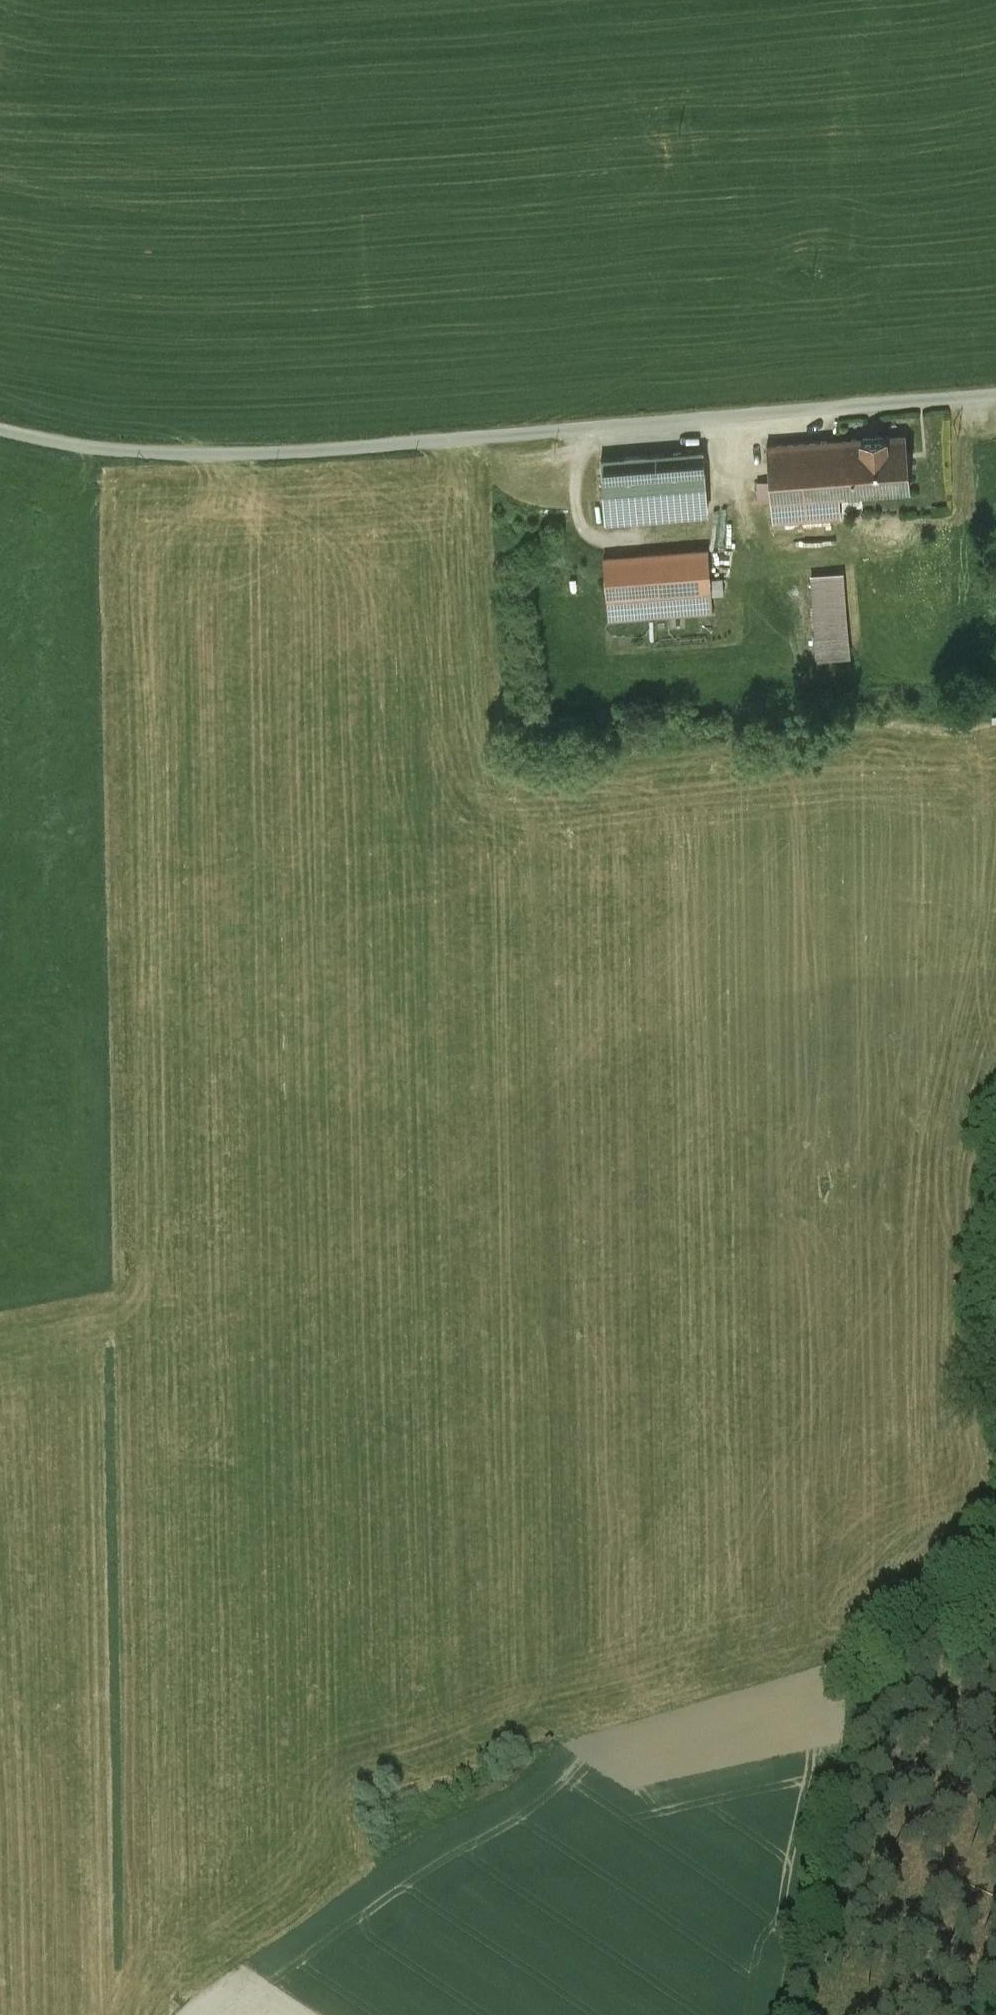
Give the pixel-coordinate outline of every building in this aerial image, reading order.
[(904,433),(766,444),(770,498),(771,498),(838,493),(909,488),(904,433)] [(702,449),(601,457),(606,517),(707,509),(702,449)] [(838,493),(771,498),(773,520),(840,515),(838,493)] [(707,547),(603,555),(608,616),(712,608),(711,592),(710,576),(707,547)] [(841,572),(813,574),(818,636),(821,636),(843,634),(845,634),(841,572)] [(722,576),(710,576),(711,592),(723,591),(722,576)] [(843,634),(821,636),(823,648),(844,647),(843,634)]
